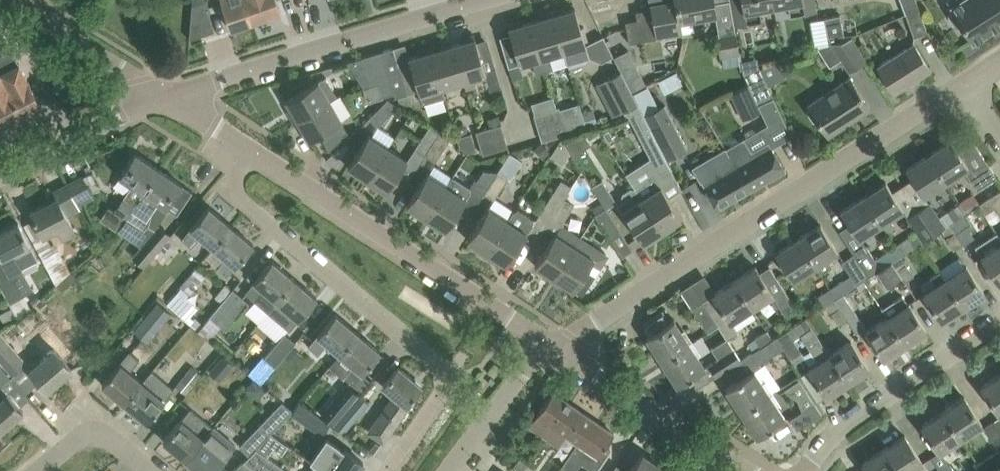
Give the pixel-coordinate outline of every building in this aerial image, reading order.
[(196,0),(175,0),(177,33),(202,32),(201,1),(196,1),(196,0)] [(251,22),(244,0),(221,0),(231,29),(251,22)] [(251,22),(281,12),(277,0),(244,0),(251,22)] [(679,20),(676,0),(671,0),(651,4),(657,38),(682,33),(679,20)] [(679,20),(716,13),(723,56),(740,54),(736,31),(735,31),(734,25),(735,25),(731,0),(727,0),(714,2),(714,0),(676,0),(679,20)] [(774,7),(773,0),(731,0),(735,25),(763,20),(761,9),(774,7)] [(774,7),(789,4),(791,16),(817,11),(815,0),(773,0),(774,7)] [(918,8),(915,0),(901,0),(906,13),(918,8)] [(951,7),(954,11),(949,14),(956,26),(961,23),(973,41),(999,24),(999,0),(962,0),(951,7)] [(590,57),(586,44),(575,8),(565,11),(564,7),(552,10),(568,63),(590,57)] [(918,8),(906,13),(914,35),(927,31),(918,8)] [(545,70),(568,63),(552,10),(539,14),(540,18),(530,21),(545,70)] [(819,47),(842,40),(837,15),(824,17),(829,43),(818,47),(819,47)] [(545,70),(530,21),(522,24),(520,20),(507,24),(516,51),(505,54),(512,80),(523,77),(519,63),(532,60),(535,73),(545,70)] [(22,115),(41,105),(28,80),(19,63),(14,54),(0,25),(0,72),(22,115)] [(462,41),(452,44),(464,80),(466,89),(474,86),(472,78),(486,74),(474,34),(461,38),(462,41)] [(819,47),(830,65),(841,58),(850,70),(864,60),(849,38),(842,41),(842,40),(819,47)] [(464,80),(452,44),(444,47),(442,43),(430,47),(442,87),(464,80)] [(878,66),(894,92),(930,69),(914,43),(878,66)] [(394,47),(382,51),(388,70),(388,69),(395,92),(394,92),(395,96),(408,93),(400,66),(394,47)] [(442,87),(430,47),(417,51),(418,54),(409,57),(410,63),(400,66),(408,93),(395,96),(396,97),(397,96),(400,106),(415,102),(412,92),(419,90),(423,104),(445,98),(442,87)] [(626,50),(614,56),(621,71),(626,81),(639,74),(626,50)] [(395,92),(388,69),(388,70),(382,51),(362,57),(371,86),(379,84),(383,95),(394,92),(395,92)] [(778,108),(764,79),(758,67),(758,58),(742,61),(743,72),(744,74),(726,83),(731,93),(730,94),(743,119),(761,110),(772,133),(787,126),(778,108)] [(658,79),(664,91),(683,81),(677,70),(658,79)] [(638,103),(630,89),(626,81),(621,71),(604,80),(620,112),(638,103)] [(22,115),(0,72),(0,120),(3,125),(7,123),(10,126),(19,122),(18,117),(22,115)] [(318,80),(285,99),(290,108),(287,110),(294,121),(330,100),(337,96),(325,76),(318,80)] [(813,121),(817,119),(828,135),(870,107),(850,77),(808,104),(810,108),(806,111),(813,121)] [(374,97),(383,95),(379,84),(371,86),(374,97)] [(398,105),(388,98),(369,117),(377,126),(398,105)] [(330,100),(294,121),(300,132),(304,130),(309,139),(319,133),(329,150),(348,132),(341,120),(330,100)] [(687,146),(664,101),(645,111),(668,156),(687,146)] [(579,103),(560,109),(567,134),(586,127),(579,103)] [(559,106),(534,114),(542,141),(567,134),(560,109),(559,106)] [(642,111),(629,115),(646,149),(658,173),(670,167),(658,143),(642,111)] [(501,124),(476,131),(484,153),(508,146),(501,124)] [(408,180),(425,154),(439,132),(429,125),(414,148),(407,160),(387,147),(366,178),(387,191),(398,173),(408,180)] [(439,132),(425,154),(435,160),(449,139),(439,132)] [(471,132),(457,137),(460,146),(468,152),(476,150),(471,132)] [(366,178),(387,147),(368,135),(348,166),(366,178)] [(929,154),(947,181),(964,170),(977,189),(996,176),(973,140),(958,151),(951,140),(929,154)] [(741,147),(729,154),(749,190),(780,172),(763,144),(754,149),(746,155),(741,147)] [(729,154),(724,145),(692,164),(718,209),(749,190),(729,154)] [(143,192),(159,169),(135,152),(119,176),(132,184),(123,197),(124,198),(114,211),(115,212),(110,219),(120,226),(125,218),(131,210),(134,205),(134,204),(143,191),(143,192)] [(498,171),(484,193),(494,199),(494,198),(508,178),(510,179),(521,162),(509,154),(498,171)] [(924,196),(947,181),(929,154),(906,169),(924,196)] [(134,205),(131,210),(146,220),(158,202),(176,214),(192,191),(159,169),(143,192),(143,191),(134,204),(134,205)] [(446,185),(425,216),(446,230),(463,203),(473,209),(484,193),(498,171),(482,169),(475,180),(469,188),(452,176),(451,177),(446,185)] [(425,216),(446,185),(427,173),(407,204),(425,216)] [(681,218),(669,198),(654,175),(634,188),(663,234),(675,226),(673,223),(681,218)] [(68,207),(92,194),(83,176),(58,189),(68,207)] [(564,199),(563,199),(571,186),(561,180),(539,214),(532,225),(533,219),(518,209),(513,212),(508,220),(485,255),(496,262),(498,259),(507,264),(527,233),(538,240),(545,228),(564,199)] [(603,180),(592,187),(606,210),(617,203),(603,180)] [(863,196),(881,224),(904,209),(886,182),(863,196)] [(653,240),(663,234),(634,188),(631,188),(622,194),(621,199),(623,202),(618,204),(623,211),(643,243),(651,237),(653,240)] [(980,203),(985,211),(995,203),(999,210),(999,190),(980,203)] [(859,238),(881,224),(863,196),(841,211),(859,238)] [(51,245),(47,236),(60,229),(65,239),(76,233),(57,197),(30,211),(43,235),(33,240),(56,284),(69,271),(55,243),(51,245)] [(581,238),(561,225),(574,206),(564,199),(545,228),(555,234),(535,265),(554,277),(581,238)] [(966,213),(960,203),(939,216),(930,202),(918,210),(934,234),(941,229),(949,224),(966,213)] [(213,246),(231,225),(208,206),(182,238),(191,246),(200,235),(213,246)] [(485,255),(508,220),(488,207),(468,239),(476,245),(474,248),(485,255)] [(632,250),(619,231),(605,210),(596,216),(609,238),(610,237),(623,256),(632,250)] [(901,256),(934,234),(918,210),(906,217),(916,232),(895,245),(901,256)] [(966,213),(949,224),(962,244),(970,238),(963,226),(971,221),(966,213)] [(0,260),(0,287),(8,301),(22,293),(17,283),(22,280),(17,270),(37,259),(30,245),(18,222),(0,232),(0,256),(2,259),(0,260)] [(164,257),(157,251),(171,235),(158,224),(132,256),(144,266),(146,263),(153,269),(164,257)] [(821,224),(797,239),(816,266),(820,273),(832,266),(827,259),(838,251),(821,224)] [(949,224),(941,229),(954,249),(962,244),(949,224)] [(231,225),(213,246),(225,256),(216,267),(227,276),(254,244),(231,225)] [(976,247),(981,255),(999,283),(999,282),(999,238),(997,233),(976,247)] [(581,238),(554,277),(574,290),(574,289),(581,279),(591,263),(599,269),(608,255),(599,250),(581,238)] [(794,280),(815,266),(797,239),(776,253),(794,280)] [(901,256),(895,245),(874,259),(866,245),(853,254),(868,277),(876,272),(891,262),(899,256),(900,257),(901,256)] [(843,293),(868,277),(853,254),(841,262),(849,274),(829,287),(836,298),(843,293)] [(912,276),(900,257),(899,256),(891,262),(908,286),(905,281),(912,276)] [(272,260),(245,292),(267,311),(294,279),(272,260)] [(893,296),(908,286),(891,262),(876,272),(893,296)] [(734,280),(752,308),(774,294),(755,266),(734,280)] [(945,280),(963,306),(984,292),(966,266),(945,280)] [(936,286),(924,294),(941,320),(963,306),(945,280),(940,271),(930,277),(936,286)] [(317,298),(294,279),(267,311),(290,330),(317,298)] [(582,280),(576,290),(586,297),(593,286),(582,280)] [(716,292),(702,300),(718,323),(726,336),(728,338),(738,332),(731,322),(732,321),(752,308),(734,280),(716,292)] [(691,283),(680,290),(707,330),(717,323),(718,323),(702,300),(691,283)] [(798,307),(806,302),(795,285),(787,290),(798,307)] [(211,314),(197,330),(208,339),(222,323),(245,296),(234,287),(211,314)] [(834,299),(836,298),(829,287),(819,295),(826,304),(834,299)] [(177,292),(167,303),(186,320),(195,308),(177,292)] [(856,333),(865,327),(843,293),(836,298),(834,299),(847,319),(856,333)] [(909,304),(908,305),(902,295),(882,309),(888,318),(887,318),(904,345),(926,330),(909,304)] [(839,324),(847,319),(834,299),(826,304),(839,324)] [(134,331),(148,342),(171,314),(157,303),(134,331)] [(15,316),(11,308),(0,314),(0,319),(2,323),(15,316)] [(662,361),(690,343),(674,319),(670,321),(662,309),(645,321),(643,329),(648,336),(646,336),(662,361)] [(340,354),(358,332),(335,313),(317,335),(318,335),(308,346),(318,354),(327,343),(340,354)] [(804,318),(775,337),(782,348),(783,347),(787,355),(799,347),(793,338),(800,334),(811,327),(805,318),(804,318)] [(884,358),(904,345),(887,318),(867,332),(884,358)] [(811,327),(800,334),(818,362),(809,369),(826,396),(847,382),(829,355),(830,355),(811,327)] [(760,347),(772,339),(766,330),(754,338),(760,347)] [(296,339),(286,331),(264,357),(274,365),(296,339)] [(26,363),(0,332),(0,361),(12,375),(26,363)] [(362,372),(362,373),(380,351),(358,332),(340,354),(331,365),(353,383),(362,372)] [(30,369),(47,390),(71,369),(41,333),(30,342),(44,357),(30,369)] [(759,363),(782,348),(775,337),(772,339),(760,347),(752,353),(759,363)] [(830,355),(829,355),(847,382),(869,368),(851,341),(830,355)] [(690,343),(662,361),(677,385),(705,367),(690,343)] [(292,346),(284,355),(294,363),(302,354),(292,346)] [(716,375),(741,359),(734,349),(709,364),(716,375)] [(124,402),(142,380),(129,369),(138,358),(129,351),(102,384),(124,402)] [(225,355),(211,372),(218,378),(232,361),(225,355)] [(770,394),(769,393),(779,386),(764,363),(726,388),(741,413),(770,394)] [(7,392),(1,385),(10,377),(0,366),(0,423),(3,427),(23,411),(7,392)] [(191,366),(175,384),(185,393),(201,375),(191,366)] [(392,393),(367,429),(383,441),(408,404),(406,403),(421,386),(398,366),(383,385),(392,393)] [(999,411),(999,373),(981,385),(999,412),(999,411)] [(801,376),(783,389),(797,399),(801,411),(790,418),(797,429),(824,411),(801,376)] [(142,380),(124,402),(147,421),(175,388),(164,379),(154,391),(142,380)] [(332,424),(331,425),(342,432),(343,433),(345,431),(381,389),(370,380),(340,417),(338,417),(332,424)] [(346,384),(321,415),(332,424),(338,417),(358,393),(346,384)] [(548,438),(571,404),(553,391),(530,425),(548,438)] [(770,394),(741,413),(757,436),(785,418),(770,394)] [(943,410),(960,437),(982,423),(964,396),(943,410)] [(281,401),(239,445),(249,455),(257,448),(260,445),(269,434),(292,410),(281,401)] [(299,404),(291,414),(321,435),(329,423),(301,404),(299,403),(299,404)] [(581,445),(597,422),(571,404),(548,438),(559,445),(566,435),(577,442),(581,445)] [(186,459),(204,437),(191,427),(200,416),(191,408),(181,419),(163,440),(186,459)] [(939,451),(960,437),(943,410),(922,424),(939,451)] [(983,427),(999,452),(999,433),(992,421),(983,427)] [(561,466),(568,470),(575,470),(581,462),(594,470),(595,470),(610,450),(605,446),(614,433),(597,422),(581,445),(577,442),(561,466)] [(186,459),(200,470),(214,470),(226,456),(235,445),(226,437),(213,426),(204,437),(186,459)] [(260,445),(257,448),(267,455),(278,440),(269,434),(260,445)] [(898,470),(909,470),(923,462),(905,435),(884,449),(898,470)] [(346,449),(332,440),(315,464),(324,470),(357,470),(363,462),(346,449)] [(244,461),(254,467),(259,470),(289,470),(290,470),(267,455),(257,448),(249,455),(244,461)] [(884,449),(862,463),(868,470),(898,470),(884,449)] [(931,456),(940,470),(954,470),(940,450),(939,451),(931,456)] [(666,468),(642,452),(629,470),(664,470),(666,468)] [(512,467),(517,470),(522,470),(528,463),(519,457),(512,467)] [(243,461),(233,470),(256,470),(243,461)]
